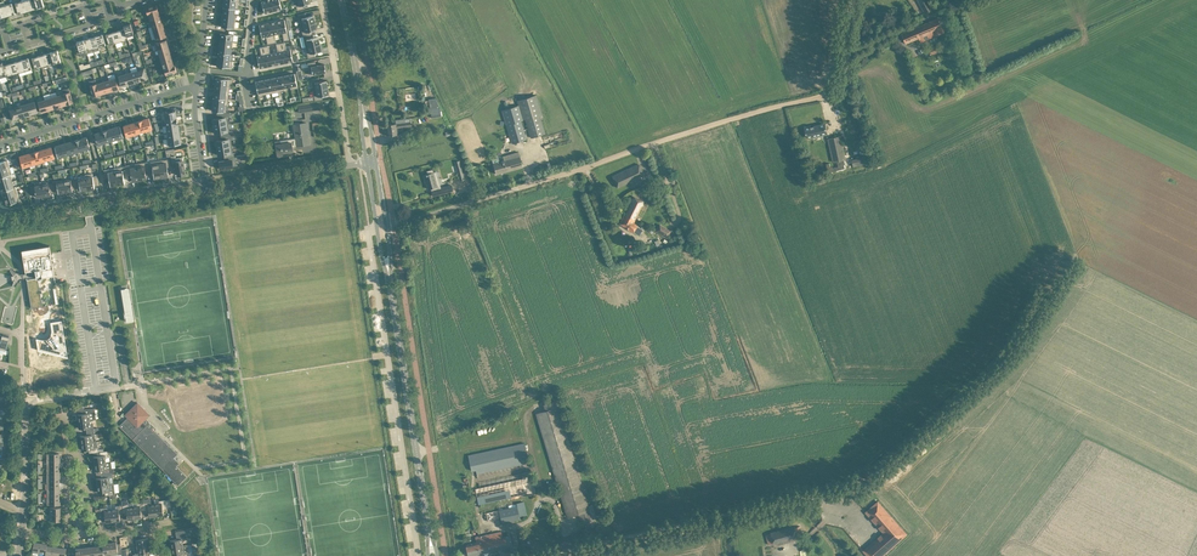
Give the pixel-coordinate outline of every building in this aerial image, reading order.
[(22,1),(25,12),(31,10),(28,0),(25,0),(22,1)] [(31,10),(38,8),(35,0),(28,0),(31,10)] [(223,7),(224,7),(235,8),(238,8),(239,2),(224,0),(223,7)] [(270,0),(266,0),(262,1),(265,13),(273,11),(270,0)] [(279,0),(270,0),(273,11),(282,9),(279,0)] [(292,1),(294,7),(296,6),(297,10),(304,8),(303,4),(310,2),(310,0),(295,0),(292,1)] [(933,9),(928,0),(919,0),(925,13),(933,9)] [(18,14),(25,12),(22,1),(15,3),(18,14)] [(12,3),(5,5),(8,15),(15,13),(12,3)] [(159,11),(158,7),(157,7),(156,4),(145,7),(148,14),(159,11)] [(0,6),(0,10),(2,17),(8,15),(5,5),(0,6)] [(148,14),(150,20),(161,17),(159,11),(148,14)] [(305,13),(298,14),(301,25),(315,22),(313,15),(306,17),(305,13)] [(150,20),(152,27),(163,23),(161,17),(150,20)] [(938,18),(902,34),(906,43),(919,38),(921,42),(944,32),(938,18)] [(222,20),(222,26),(235,28),(235,21),(222,20)] [(289,39),(284,20),(276,21),(278,33),(282,33),(284,40),(289,39)] [(278,33),(276,21),(268,23),(272,43),(276,42),(274,34),(277,34),(278,33)] [(315,22),(301,25),(303,36),(310,34),(310,31),(317,29),(315,22)] [(124,25),(125,28),(127,36),(127,35),(134,34),(130,23),(124,25)] [(165,30),(163,23),(152,27),(154,33),(165,30)] [(272,43),(268,23),(259,25),(262,37),(266,36),(267,44),(272,43)] [(125,28),(119,30),(122,41),(129,39),(127,35),(127,36),(125,28)] [(119,30),(112,32),(116,43),(117,47),(123,45),(122,41),(119,30)] [(165,30),(154,33),(156,39),(167,36),(165,30)] [(109,45),(116,43),(112,32),(106,34),(109,45)] [(221,33),(220,39),(233,41),(234,34),(221,33)] [(102,34),(96,36),(99,47),(106,45),(102,34)] [(303,36),(299,37),(302,48),(306,47),(320,43),(318,36),(311,38),(310,34),(303,36)] [(90,38),(93,49),(94,51),(100,50),(99,47),(96,36),(90,38)] [(90,38),(83,40),(87,53),(94,51),(93,49),(90,38)] [(168,46),(166,39),(156,43),(158,49),(168,46)] [(79,49),(76,50),(77,54),(80,54),(81,56),(82,56),(88,54),(87,53),(83,40),(77,42),(79,49)] [(280,43),(284,63),(293,61),(290,49),(286,50),(285,42),(280,43)] [(278,51),(274,52),(276,64),(284,63),(280,43),(276,44),(278,51)] [(306,47),(302,48),(304,55),(307,54),(308,58),(315,56),(315,52),(322,50),(320,43),(306,47)] [(276,64),(274,52),(270,53),(268,45),(264,46),(268,66),(276,64)] [(928,56),(940,51),(937,45),(926,49),(928,56)] [(158,49),(159,55),(170,52),(168,46),(158,49)] [(259,68),(268,66),(264,46),(260,47),(261,55),(257,56),(259,68)] [(55,67),(62,65),(58,50),(51,52),(54,63),(55,67)] [(51,52),(45,54),(48,65),(54,63),(51,52)] [(170,52),(159,55),(161,62),(172,58),(170,52)] [(45,54),(38,56),(42,67),(48,65),(45,54)] [(32,58),(35,69),(42,67),(38,56),(32,58)] [(22,59),(25,70),(32,68),(28,58),(22,59)] [(173,61),(172,58),(161,62),(163,68),(175,65),(174,61),(173,61)] [(22,59),(16,61),(19,72),(25,70),(22,59)] [(217,59),(217,66),(232,67),(232,60),(230,60),(229,60),(217,59)] [(13,74),(19,72),(16,61),(10,63),(13,74)] [(315,61),(308,62),(310,74),(326,72),(324,64),(316,65),(315,61)] [(924,61),(912,65),(920,84),(931,80),(924,61)] [(10,63),(3,65),(6,72),(5,73),(6,76),(13,74),(10,63)] [(175,65),(163,68),(160,69),(162,75),(177,71),(175,65)] [(144,68),(138,70),(141,81),(147,79),(144,68)] [(131,72),(135,83),(141,81),(138,70),(131,72)] [(131,72),(125,74),(128,84),(135,83),(131,72)] [(295,73),(288,75),(290,86),(291,89),(298,88),(297,83),(295,73)] [(114,74),(108,76),(109,80),(112,90),(119,88),(116,78),(114,74)] [(122,86),(128,84),(125,74),(118,76),(122,86)] [(288,75),(282,76),(284,87),(290,86),(288,75)] [(282,76),(275,77),(278,92),(285,90),(284,87),(282,76)] [(216,77),(215,84),(230,86),(230,79),(216,77)] [(275,77),(269,78),(272,93),(278,92),(275,77)] [(319,77),(311,78),(313,89),(328,87),(326,80),(319,81),(319,77)] [(269,78),(262,80),(265,94),(272,93),(269,78)] [(95,79),(89,81),(90,85),(93,96),(96,95),(100,94),(96,83),(97,83),(96,83),(95,79)] [(109,80),(103,82),(106,92),(112,90),(109,80)] [(262,80),(256,81),(258,95),(265,94),(262,80)] [(97,83),(96,83),(100,94),(106,92),(103,82),(97,83)] [(215,84),(214,91),(229,92),(230,86),(215,84)] [(62,89),(63,93),(64,93),(67,104),(70,103),(73,102),(70,91),(69,87),(62,89)] [(314,96),(302,98),(303,102),(315,100),(322,99),(322,95),(329,94),(328,87),(313,89),(314,96)] [(214,97),(228,99),(229,92),(214,91),(214,97)] [(61,106),(67,104),(64,93),(63,93),(57,95),(61,106)] [(502,110),(512,143),(527,139),(521,120),(525,119),(531,137),(545,133),(540,115),(543,114),(536,94),(517,100),(518,104),(502,110)] [(57,95),(51,97),(54,108),(61,106),(57,95)] [(51,97),(44,99),(48,110),(54,108),(51,97)] [(213,97),(212,103),(226,105),(227,105),(228,105),(228,99),(214,97),(213,97)] [(436,98),(429,99),(429,100),(430,105),(431,110),(432,118),(441,116),(441,115),(440,111),(440,106),(436,98)] [(41,112),(48,110),(44,99),(38,101),(41,112)] [(35,101),(28,103),(32,114),(38,112),(35,101)] [(319,102),(312,103),(313,110),(320,109),(319,102)] [(22,105),(25,116),(32,114),(28,103),(22,105)] [(212,103),(212,110),(218,111),(225,112),(226,108),(226,106),(226,105),(212,103)] [(22,105),(15,107),(19,118),(25,116),(22,105)] [(12,120),(19,118),(15,107),(9,109),(12,120)] [(176,110),(161,112),(162,119),(162,120),(163,119),(165,119),(177,117),(176,110)] [(218,118),(213,119),(213,120),(213,121),(213,120),(213,122),(213,123),(213,124),(214,126),(229,124),(228,117),(230,116),(230,112),(220,114),(221,117),(218,118)] [(177,117),(165,119),(165,121),(166,125),(178,123),(177,117)] [(149,118),(142,120),(146,131),(152,129),(149,118)] [(140,133),(146,131),(142,120),(136,121),(140,133)] [(130,123),(133,134),(140,133),(136,121),(130,123)] [(412,126),(411,121),(386,124),(388,135),(398,134),(397,128),(412,126)] [(301,133),(295,134),(296,138),(297,145),(297,146),(310,144),(306,122),(300,123),(301,133)] [(127,136),(133,134),(130,123),(123,125),(127,136)] [(179,130),(178,123),(166,125),(167,132),(179,130)] [(229,124),(214,126),(214,127),(214,128),(214,129),(214,130),(214,131),(215,133),(220,132),(223,132),(224,135),(233,134),(232,130),(230,130),(229,124)] [(810,126),(805,127),(806,133),(807,137),(813,136),(813,138),(823,136),(822,134),(827,133),(826,130),(825,124),(810,127),(810,126)] [(117,126),(114,128),(117,139),(124,137),(120,126),(119,126),(118,126),(117,126)] [(114,128),(107,129),(111,141),(117,139),(114,128)] [(101,131),(104,142),(111,141),(107,129),(101,131)] [(179,130),(167,132),(168,138),(180,136),(179,130)] [(98,144),(104,142),(101,131),(94,133),(98,144)] [(221,139),(216,140),(216,142),(216,143),(216,144),(216,145),(217,145),(217,146),(217,147),(232,145),(231,138),(233,138),(233,134),(224,135),(224,139),(221,139)] [(80,138),(83,150),(90,148),(87,136),(80,138)] [(168,138),(167,138),(168,145),(181,143),(181,142),(180,140),(181,140),(180,140),(180,136),(168,138)] [(841,136),(828,139),(833,162),(846,159),(841,136)] [(83,150),(80,138),(74,140),(77,151),(83,150)] [(281,143),(276,144),(277,150),(278,156),(283,155),(282,152),(293,151),(292,147),(292,146),(297,145),(296,138),(280,140),(281,143)] [(74,140),(67,142),(71,153),(77,151),(74,140)] [(65,155),(71,153),(67,142),(61,144),(65,155)] [(65,155),(61,144),(55,146),(58,157),(65,155)] [(232,145),(217,147),(217,149),(217,150),(218,151),(217,151),(217,152),(218,152),(218,153),(218,155),(224,154),(226,153),(227,156),(236,155),(235,152),(233,152),(232,145)] [(52,146),(45,148),(48,159),(55,157),(52,146)] [(42,161),(48,159),(45,148),(39,150),(42,161)] [(36,163),(42,161),(39,150),(32,152),(36,163)] [(496,174),(523,166),(519,151),(503,156),(504,160),(493,163),(496,174)] [(26,154),(29,165),(36,163),(32,152),(26,154)] [(29,165),(26,154),(20,156),(23,167),(29,165)] [(225,160),(219,161),(219,164),(220,165),(219,165),(220,166),(220,165),(220,167),(220,168),(224,168),(224,169),(225,169),(226,169),(229,168),(230,168),(231,168),(231,167),(233,167),(233,166),(237,165),(236,160),(238,160),(241,160),(249,158),(248,154),(236,155),(227,156),(227,160),(225,160)] [(171,156),(172,167),(176,166),(178,175),(181,174),(181,175),(181,174),(183,174),(184,174),(185,174),(184,169),(186,168),(185,163),(184,164),(183,157),(175,158),(175,155),(171,156)] [(864,157),(852,159),(853,166),(865,163),(864,157)] [(171,166),(170,158),(159,160),(161,177),(169,176),(167,167),(171,166)] [(0,162),(0,170),(10,167),(8,160),(0,162)] [(161,177),(159,160),(148,162),(148,161),(149,170),(153,169),(154,178),(161,177)] [(455,162),(461,179),(467,177),(460,160),(455,162)] [(149,170),(148,161),(137,163),(139,180),(147,179),(145,170),(149,170)] [(139,180),(137,163),(126,165),(127,174),(131,173),(132,181),(139,180)] [(639,164),(612,176),(617,187),(644,175),(639,164)] [(127,174),(126,165),(125,165),(126,166),(115,168),(118,184),(119,184),(120,184),(121,184),(123,184),(125,183),(123,175),(127,174)] [(0,170),(0,177),(10,174),(12,173),(10,167),(0,170)] [(118,184),(115,168),(104,170),(105,177),(109,177),(110,186),(112,185),(112,186),(112,185),(114,185),(115,185),(116,185),(118,184)] [(428,174),(424,175),(425,180),(426,180),(428,189),(431,188),(432,191),(431,191),(433,195),(453,190),(452,185),(439,188),(439,186),(440,185),(439,180),(436,181),(432,169),(427,171),(428,174)] [(92,173),(85,174),(88,189),(95,188),(94,185),(98,185),(97,175),(93,176),(92,173)] [(12,180),(10,174),(0,177),(0,184),(12,180)] [(88,189),(85,174),(85,176),(75,177),(76,188),(80,188),(80,190),(88,189)] [(76,188),(75,177),(74,177),(74,178),(64,180),(64,179),(63,179),(66,192),(66,191),(66,192),(67,192),(67,191),(68,191),(70,191),(73,190),(72,188),(76,188)] [(66,192),(63,179),(52,180),(54,192),(55,192),(54,191),(58,191),(58,193),(61,192),(63,192),(64,192),(65,192),(66,192)] [(0,184),(0,187),(1,191),(2,191),(14,187),(12,180),(0,184)] [(54,192),(52,180),(52,181),(42,183),(42,181),(41,181),(44,196),(51,194),(50,192),(54,192)] [(44,196),(41,181),(34,182),(35,185),(31,186),(32,195),(36,195),(37,197),(44,196)] [(14,187),(2,191),(4,198),(18,193),(16,187),(16,186),(14,187)] [(18,193),(4,198),(6,204),(9,203),(10,205),(14,203),(14,202),(20,200),(18,193)] [(624,214),(635,220),(643,204),(632,199),(624,214)] [(624,214),(620,223),(634,232),(638,225),(633,222),(635,220),(624,214)] [(671,231),(660,224),(655,231),(667,238),(671,231)] [(644,229),(638,225),(634,232),(640,236),(644,229)] [(50,245),(22,250),(26,273),(26,274),(26,276),(26,277),(32,308),(43,306),(38,277),(54,274),(51,253),(50,245)] [(128,288),(121,289),(127,321),(133,320),(128,288)] [(36,338),(38,350),(50,353),(50,352),(57,354),(68,357),(62,320),(60,320),(53,322),(53,321),(51,322),(51,324),(52,325),(51,325),(52,327),(52,329),(52,330),(52,332),(52,333),(51,335),(50,336),(51,337),(49,338),(48,338),(47,338),(45,339),(44,339),(42,339),(41,339),(39,339),(39,338),(37,338),(36,338)] [(6,350),(6,347),(7,347),(8,347),(7,347),(9,335),(3,334),(2,334),(2,335),(0,344),(0,349),(6,350)] [(588,505),(557,400),(543,404),(545,411),(536,413),(568,517),(578,513),(581,523),(592,520),(590,514),(589,510),(593,509),(591,504),(588,505)] [(123,422),(119,425),(128,434),(132,439),(162,468),(162,469),(178,485),(187,476),(178,467),(176,465),(179,462),(174,457),(177,453),(177,454),(178,453),(177,453),(154,430),(153,432),(142,422),(146,418),(150,414),(138,402),(127,413),(126,414),(125,414),(127,415),(128,417),(123,422)] [(78,414),(77,414),(78,417),(79,421),(90,419),(96,419),(96,414),(95,411),(95,408),(89,409),(84,409),(83,404),(79,405),(80,410),(80,413),(78,414)] [(79,425),(79,428),(80,428),(86,427),(87,431),(94,430),(97,430),(99,429),(98,427),(94,428),(94,426),(94,424),(90,423),(90,419),(79,421),(79,425)] [(81,436),(80,436),(80,439),(81,439),(81,443),(96,441),(94,430),(87,431),(87,434),(80,435),(81,436)] [(82,446),(81,446),(82,449),(82,450),(89,449),(89,453),(93,452),(97,452),(99,451),(98,449),(97,441),(96,441),(81,443),(82,446)] [(478,478),(530,467),(525,444),(468,455),(471,469),(476,468),(478,478)] [(94,456),(93,456),(94,459),(95,463),(106,462),(106,461),(106,458),(108,457),(108,450),(106,451),(103,451),(100,451),(100,455),(94,456)] [(95,467),(95,470),(96,470),(102,469),(103,473),(119,471),(118,469),(114,469),(114,468),(112,468),(111,461),(106,461),(106,462),(95,463),(95,467)] [(97,478),(96,478),(96,481),(97,481),(97,485),(109,483),(114,483),(112,472),(103,473),(103,477),(97,477),(96,478),(97,478)] [(497,503),(522,498),(522,497),(536,495),(531,472),(479,483),(480,487),(475,488),(479,504),(497,500),(497,503)] [(105,495),(115,494),(114,483),(97,485),(98,488),(97,489),(98,492),(98,491),(98,492),(105,491),(105,495)] [(146,500),(143,500),(143,501),(144,502),(145,510),(148,509),(149,515),(149,516),(150,516),(153,516),(156,515),(155,504),(151,504),(150,499),(149,498),(148,498),(147,498),(146,500)] [(159,503),(155,504),(156,515),(160,515),(163,515),(163,514),(164,514),(163,511),(165,511),(165,507),(167,507),(171,506),(170,499),(167,499),(163,500),(162,500),(159,500),(159,503)] [(127,500),(121,500),(122,505),(123,512),(127,512),(127,518),(127,519),(128,519),(131,519),(131,518),(135,518),(133,506),(132,502),(129,503),(127,500)] [(517,502),(498,507),(499,509),(501,518),(502,524),(521,519),(520,517),(527,515),(524,501),(517,503),(517,502)] [(884,532),(863,550),(868,555),(882,555),(907,534),(878,501),(866,512),(884,532)] [(137,506),(133,506),(135,518),(138,517),(138,518),(141,517),(142,517),(142,516),(141,510),(145,510),(144,502),(137,503),(137,506)] [(115,509),(111,509),(113,521),(117,520),(117,521),(120,520),(120,519),(119,513),(123,512),(122,505),(116,506),(115,509)] [(100,509),(96,509),(97,515),(101,515),(105,515),(106,521),(106,522),(109,521),(113,521),(111,509),(108,509),(107,507),(106,507),(100,508),(100,509)] [(498,509),(484,512),(485,516),(488,515),(489,519),(500,516),(498,509)] [(802,534),(800,526),(795,527),(795,526),(771,532),(771,533),(766,534),(769,544),(774,543),(798,537),(798,536),(802,534)] [(170,540),(170,543),(171,543),(171,547),(183,545),(182,541),(185,540),(185,538),(187,538),(186,534),(189,533),(188,529),(185,530),(176,531),(176,535),(177,539),(170,540)] [(502,536),(501,531),(475,537),(476,542),(466,544),(468,555),(512,546),(510,535),(502,536)] [(141,538),(140,534),(132,535),(134,542),(137,543),(138,546),(149,545),(148,542),(148,537),(141,538)] [(39,552),(41,542),(34,541),(32,551),(39,552)] [(112,542),(110,543),(111,552),(111,555),(116,555),(118,554),(122,554),(121,549),(120,543),(117,543),(117,541),(112,542)] [(102,543),(103,545),(104,555),(108,555),(111,555),(111,552),(110,543),(107,543),(103,543),(102,543)] [(171,547),(172,551),(172,554),(173,554),(179,553),(180,555),(185,555),(187,555),(189,555),(187,544),(183,545),(171,547)] [(103,545),(99,546),(96,546),(97,555),(104,555),(103,545)] [(133,555),(147,555),(147,552),(150,552),(149,547),(149,545),(138,546),(134,547),(135,551),(135,554),(133,554),(133,555)] [(89,547),(90,555),(97,555),(96,546),(93,547),(93,546),(89,547)] [(89,547),(85,547),(85,548),(82,548),(83,555),(90,555),(89,547)] [(80,548),(75,549),(76,553),(71,554),(72,555),(83,555),(82,548),(80,548)]
